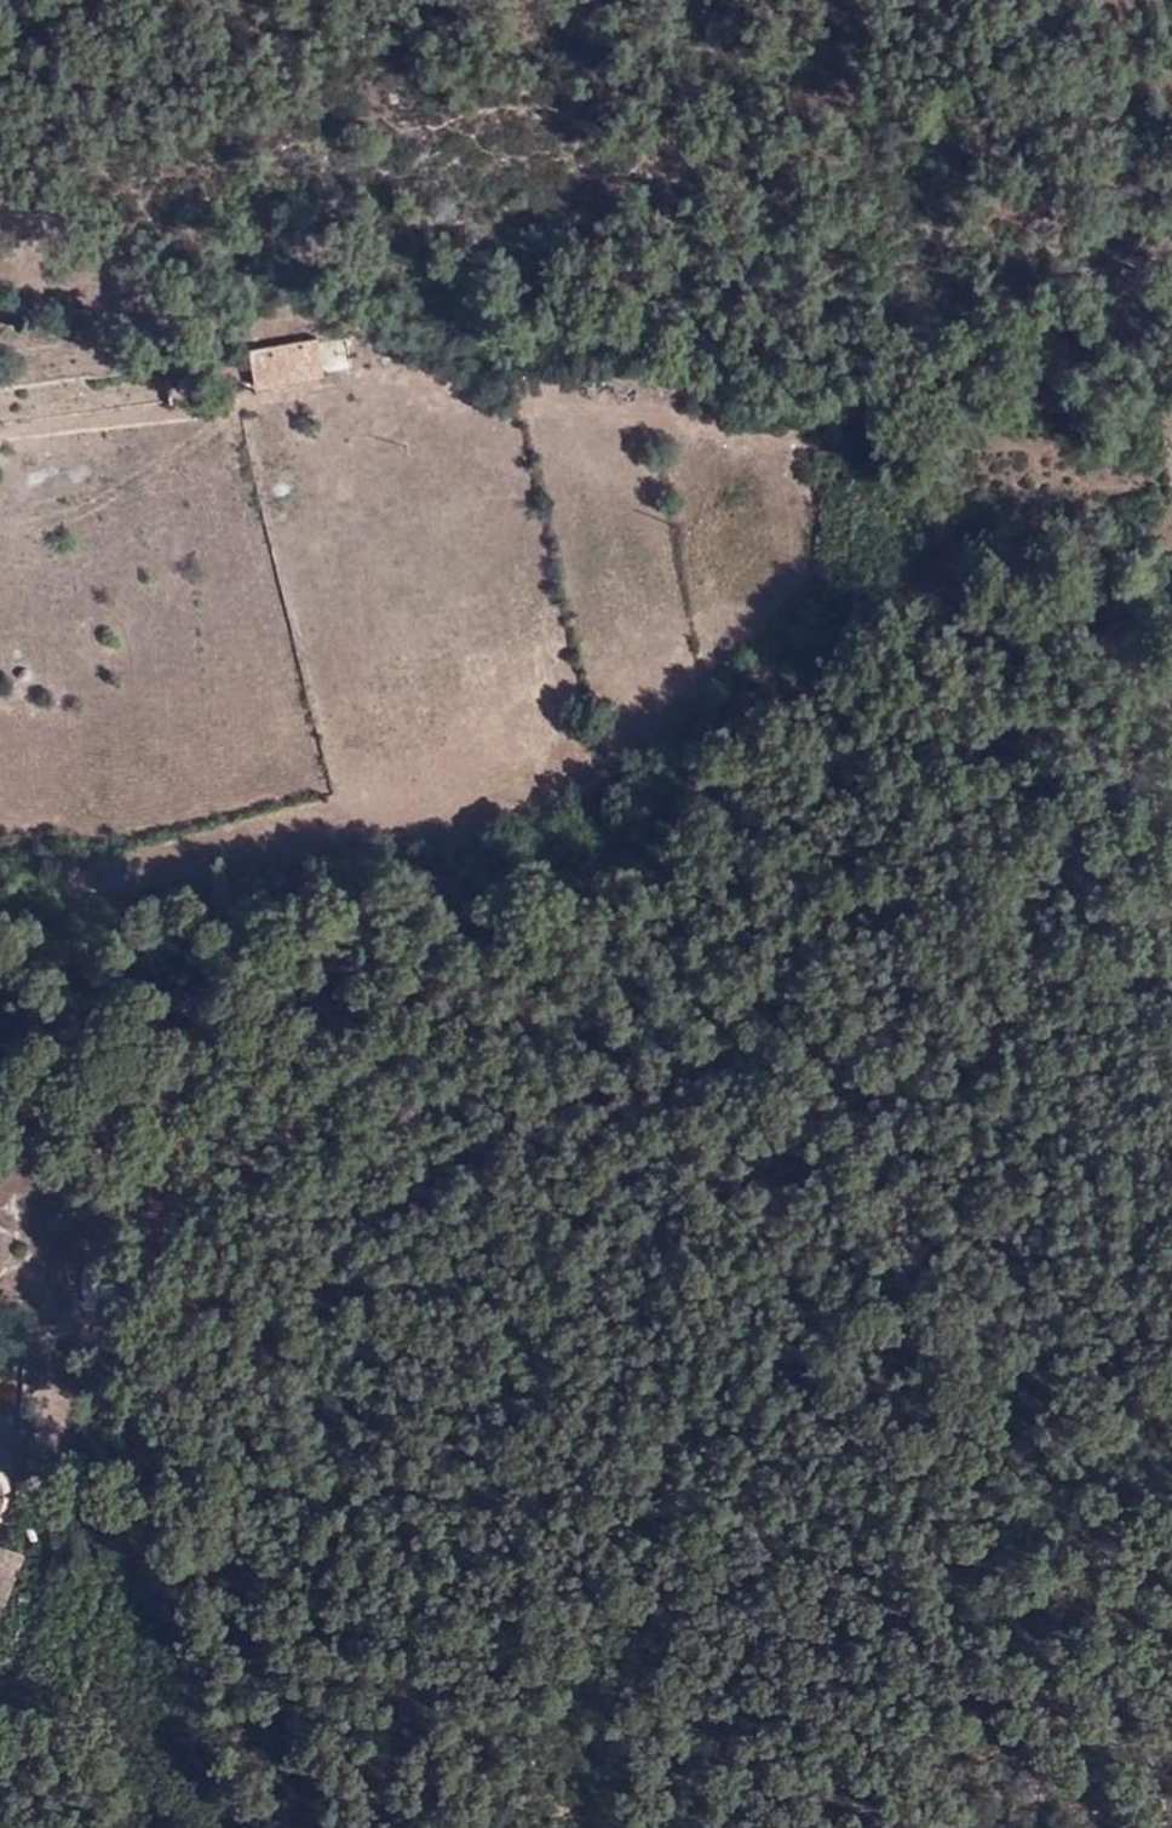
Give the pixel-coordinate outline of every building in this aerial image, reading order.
[(325,344),(256,357),(263,396),(332,384),(325,344)] [(0,1242),(0,1262),(8,1246),(0,1242)] [(19,1552),(0,1548),(0,1605),(7,1606),(19,1552)]
